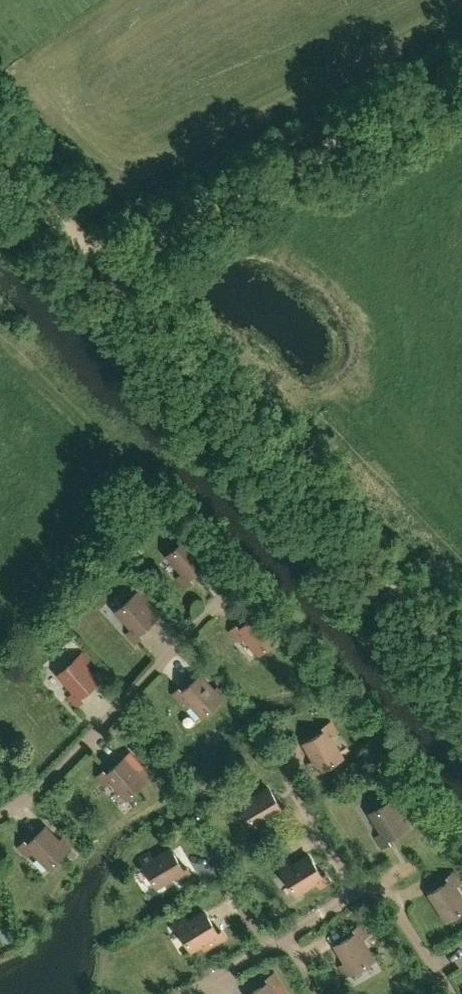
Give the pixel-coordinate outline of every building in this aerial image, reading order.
[(187,587),(193,582),(189,579),(208,562),(195,547),(200,542),(193,534),(168,556),(183,573),(178,578),(187,587)] [(136,643),(142,638),(139,634),(157,617),(144,602),(149,598),(142,589),(117,612),(133,629),(128,633),(136,643)] [(272,626),(260,612),(240,630),(237,626),(231,631),(239,641),(244,636),(259,654),(284,632),(276,623),(272,626)] [(99,681),(85,665),(91,660),(84,652),(79,657),(59,675),(75,692),(70,697),(78,706),(84,701),(81,697),(99,681)] [(215,691),(201,676),(183,692),(179,689),(174,694),(182,703),(187,699),(203,716),(227,694),(220,686),(215,691)] [(314,774),(343,757),(331,737),(337,734),(331,723),(324,727),(327,731),(305,744),(315,761),(309,764),(314,774)] [(139,773),(125,758),(107,775),(104,771),(98,776),(107,786),(112,781),(127,798),(152,776),(144,768),(139,773)] [(282,809),(269,788),(252,798),(248,792),(239,798),(256,826),(276,814),(279,820),(290,813),(286,807),(282,809)] [(384,848),(390,844),(387,840),(410,826),(400,809),(407,805),(400,792),(368,812),(381,834),(377,837),(384,848)] [(60,841),(46,827),(28,845),(25,842),(20,847),(28,856),(33,851),(50,868),(73,844),(65,836),(60,841)] [(184,870),(171,849),(154,859),(150,853),(141,859),(158,887),(178,875),(181,881),(192,874),(188,868),(184,870)] [(323,877),(310,856),(293,866),(289,860),(279,866),(297,894),(317,882),(320,888),(331,881),(327,875),(323,877)] [(461,911),(461,896),(456,887),(461,883),(455,873),(448,877),(451,881),(430,894),(447,921),(461,911)] [(218,934),(205,912),(188,922),(185,916),(175,922),(192,950),(212,938),(216,944),(226,937),(222,931),(218,934)] [(346,976),(374,959),(362,939),(368,936),(362,925),(355,929),(358,933),(336,946),(346,963),(340,967),(346,976)] [(275,988),(281,985),(274,974),(268,978),(270,982),(250,993),(279,993),(275,988)]
